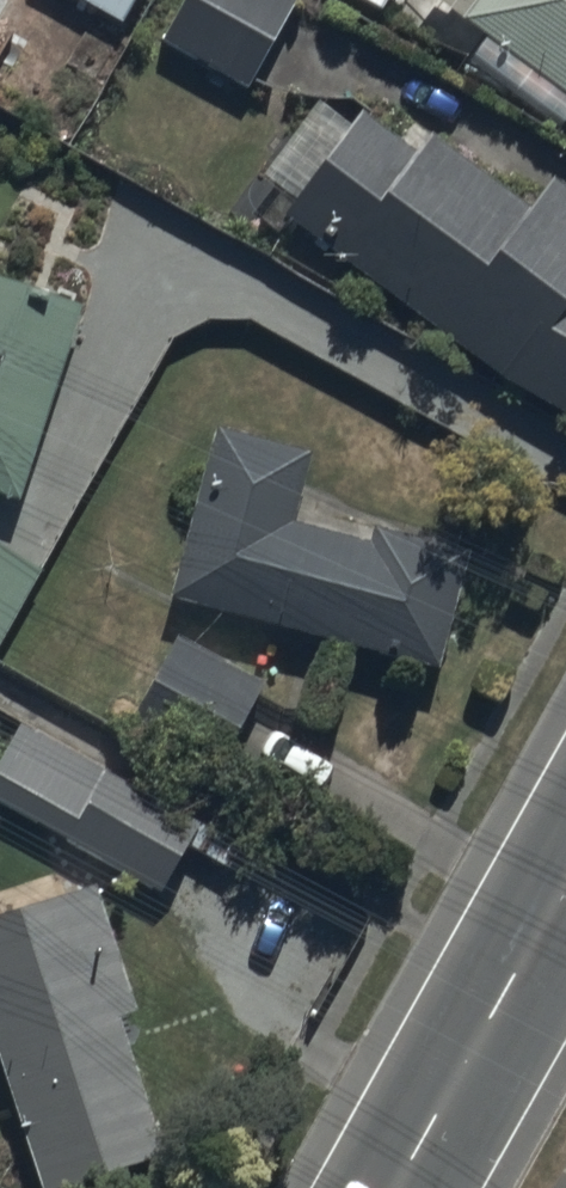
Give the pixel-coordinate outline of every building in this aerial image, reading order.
[(127,42),(148,0),(45,0),(127,42)] [(158,42),(240,86),(286,0),(181,0),(158,42)] [(380,24),(392,0),(331,0),(380,24)] [(471,47),(484,56),(471,74),(564,144),(565,141),(565,0),(501,0),(471,47)] [(284,237),(503,398),(565,436),(565,214),(551,204),(534,230),(432,155),(420,171),(361,128),(346,148),(321,129),(270,199),(297,219),(284,237)] [(18,519),(80,327),(0,301),(0,513),(18,519)] [(209,454),(167,621),(437,689),(466,575),(372,551),(370,559),(298,541),(314,480),(209,454)] [(0,562),(0,667),(44,587),(0,562)] [(259,694),(169,648),(122,740),(212,786),(259,694)] [(15,743),(0,772),(0,820),(161,906),(196,841),(15,743)] [(0,938),(0,1084),(33,1187),(112,1187),(163,1172),(118,1029),(130,1026),(93,909),(0,938)]
